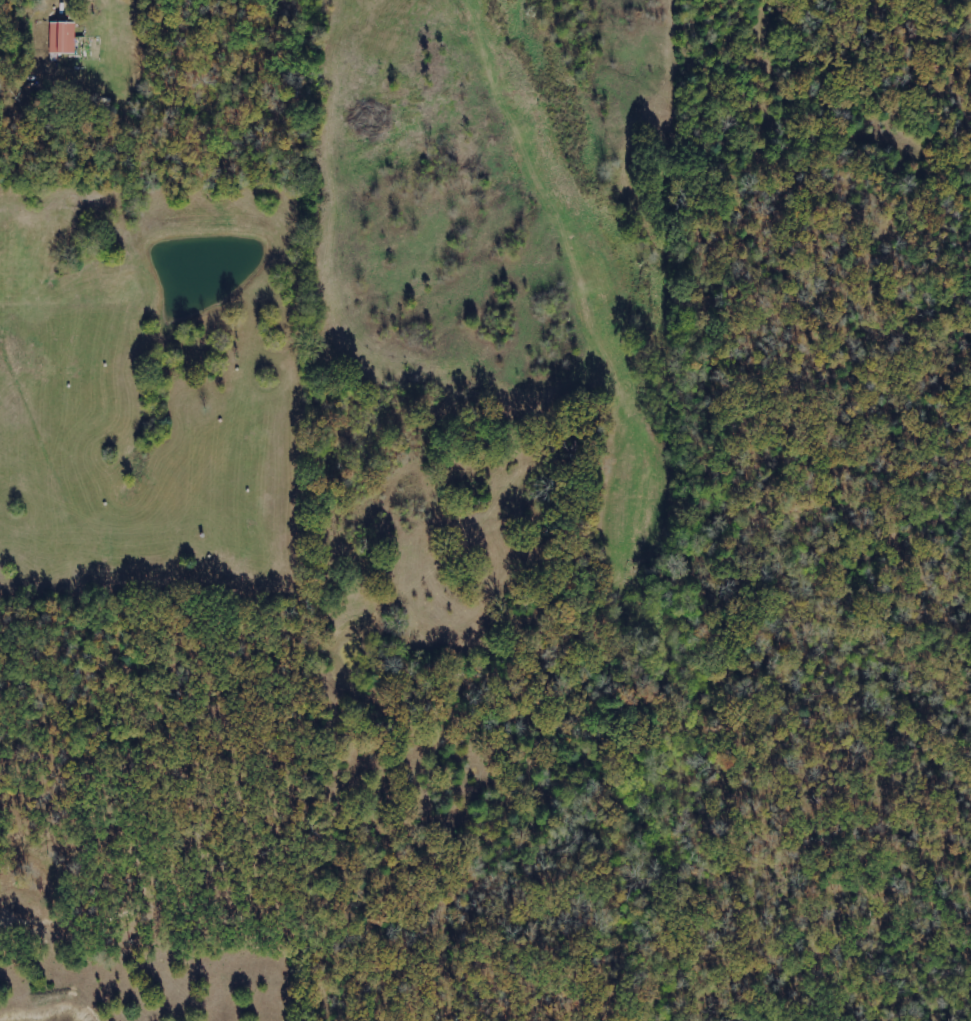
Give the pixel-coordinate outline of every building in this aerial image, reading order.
[(76,23),(51,23),(51,54),(75,54),(76,23)]
